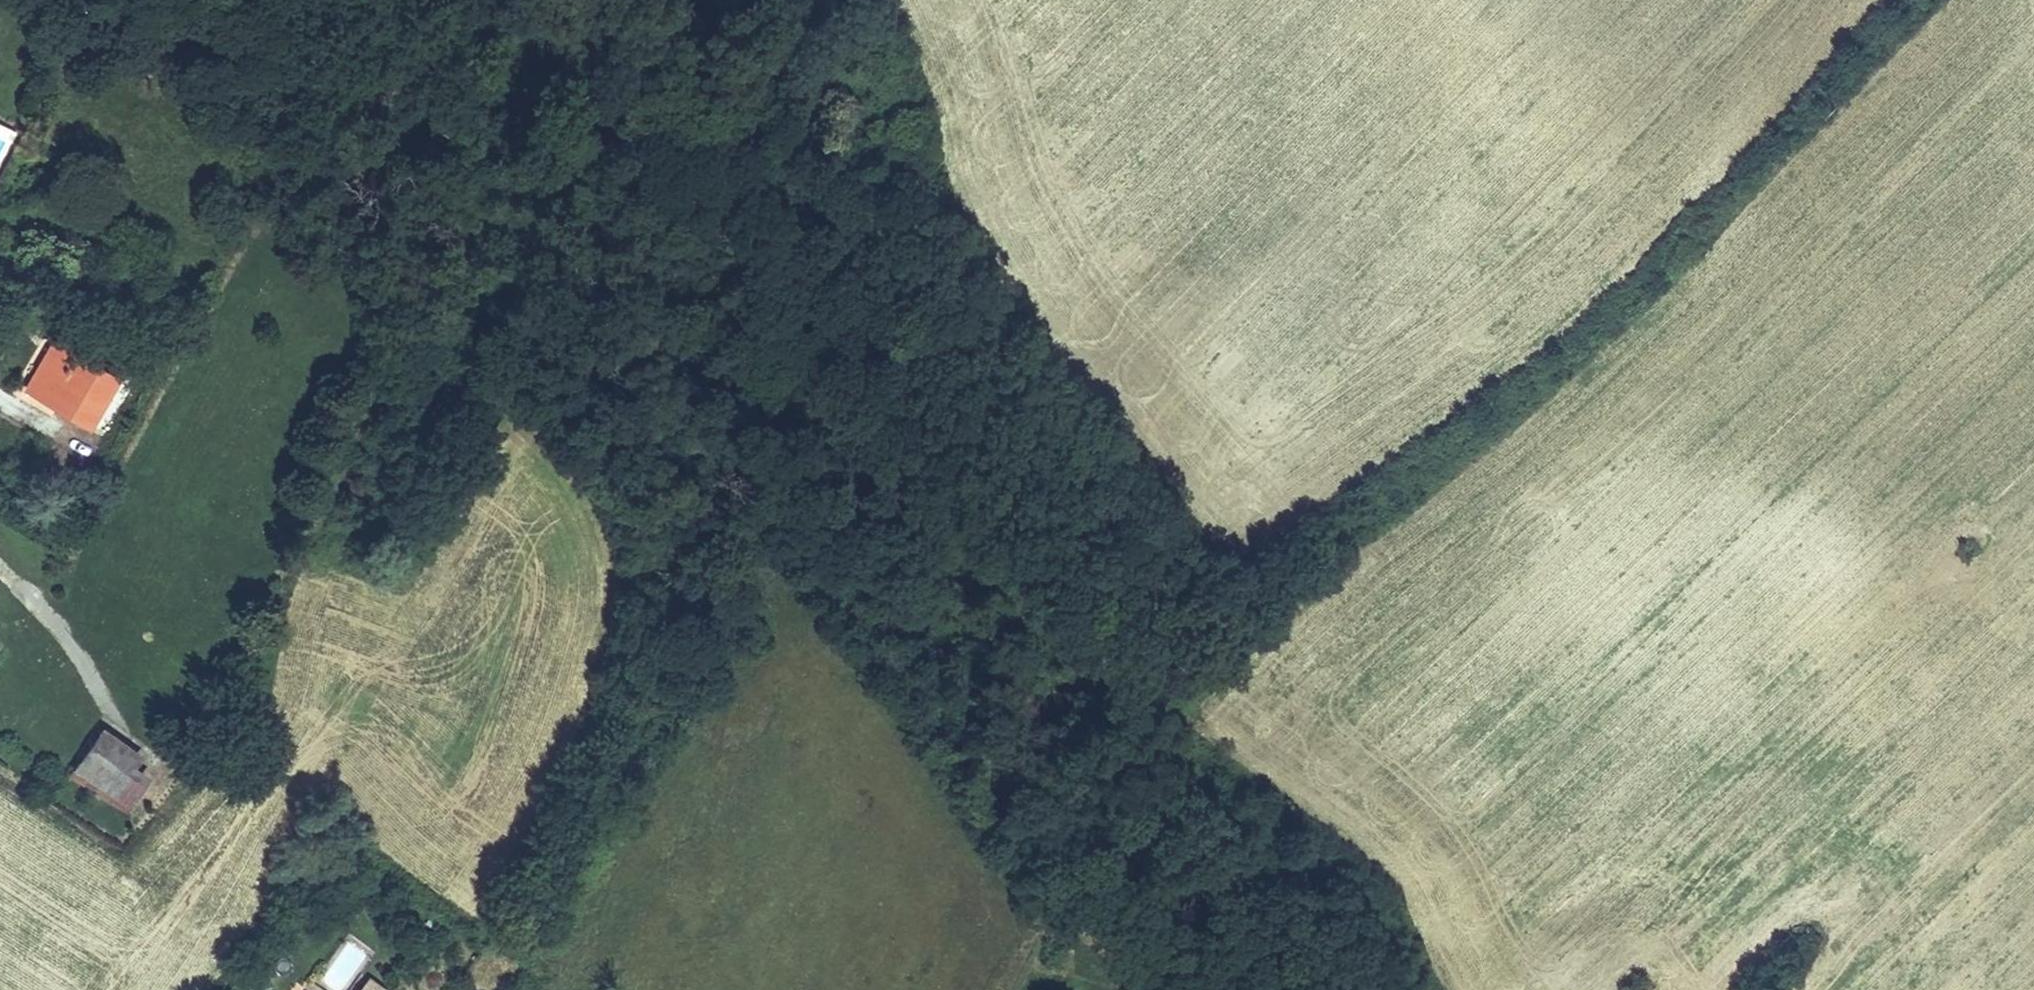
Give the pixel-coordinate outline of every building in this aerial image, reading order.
[(53,342),(27,387),(105,433),(132,387),(53,342)] [(101,727),(72,767),(100,787),(128,746),(101,727)] [(142,756),(128,746),(100,787),(114,797),(142,756)] [(94,795),(100,787),(72,767),(66,775),(94,795)]
